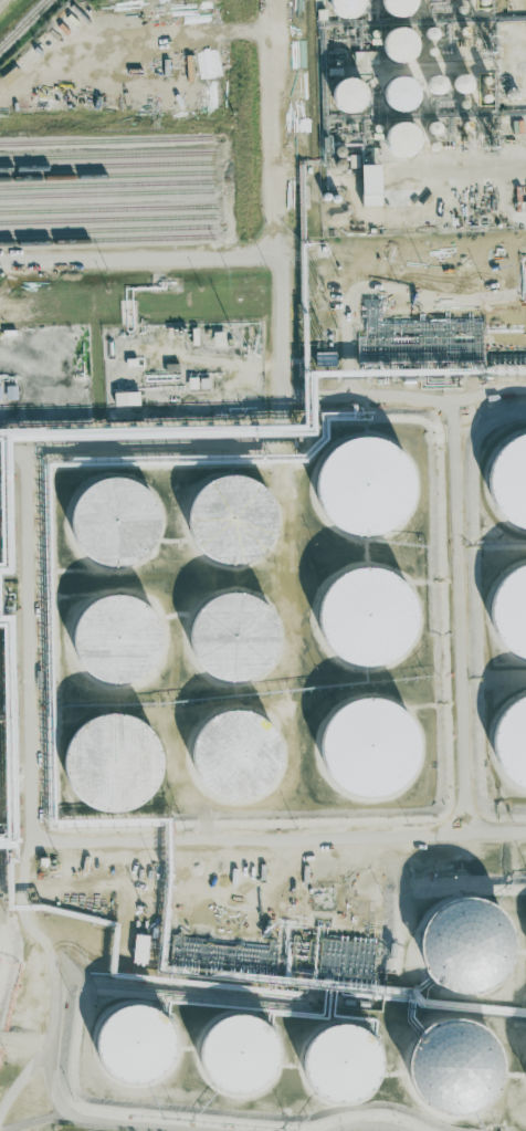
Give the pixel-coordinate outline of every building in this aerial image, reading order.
[(324,16),(359,14),(359,0),(323,0),(324,16)] [(411,14),(411,0),(377,0),(378,16),(411,14)] [(419,36),(434,42),(438,31),(422,26),(419,36)] [(378,51),(352,52),(353,64),(377,63),(377,61),(415,59),(414,39),(407,39),(406,27),(377,28),(378,51)] [(467,72),(446,75),(449,95),(470,91),(467,72)] [(410,112),(418,83),(382,74),(375,103),(410,112)] [(333,76),(324,105),(354,114),(362,84),(333,76)] [(443,78),(423,80),(425,94),(444,92),(443,78)] [(421,128),(434,137),(440,129),(427,119),(421,128)] [(418,136),(409,136),(409,123),(380,123),(379,154),(418,155),(418,136)] [(375,163),(356,164),(357,206),(376,205),(375,163)] [(16,386),(3,386),(4,400),(16,400),(16,386)] [(111,406),(137,405),(136,391),(111,392),(111,406)] [(323,445),(306,477),(319,521),(344,535),(356,531),(363,535),(388,528),(406,494),(394,452),(362,434),(323,445)] [(492,436),(483,471),(485,517),(525,527),(525,434),(492,436)] [(182,519),(194,561),(234,564),(251,559),(252,549),(267,545),(269,513),(253,477),(224,476),(183,488),(182,519)] [(109,567),(146,550),(152,505),(141,504),(143,489),(133,487),(129,481),(100,477),(67,492),(63,521),(68,531),(68,535),(81,563),(109,567)] [(495,567),(487,598),(490,651),(525,660),(525,565),(495,567)] [(309,616),(324,658),(360,667),(398,653),(407,615),(399,595),(402,588),(392,585),(388,574),(355,566),(318,579),(309,616)] [(147,665),(162,632),(146,614),(144,616),(137,607),(99,590),(74,611),(62,636),(71,646),(66,655),(81,672),(118,689),(147,665)] [(182,639),(196,672),(219,681),(235,681),(257,672),(255,601),(236,593),(218,593),(191,605),(182,629),(182,639)] [(485,742),(498,782),(525,791),(525,694),(496,704),(485,737),(485,742)] [(415,747),(411,731),(408,730),(385,705),(364,697),(334,706),(321,717),(311,743),(320,774),(333,789),(357,799),(390,789),(404,776),(415,747)] [(264,800),(272,739),(263,738),(265,719),(195,710),(184,790),(264,800)] [(109,714),(68,722),(56,754),(65,801),(99,814),(146,805),(160,767),(157,749),(146,745),(143,727),(109,714)] [(480,991),(506,958),(508,949),(507,939),(500,934),(499,917),(483,906),(463,900),(431,902),(413,926),(413,927),(416,975),(439,992),(442,993),(480,991)] [(129,963),(146,964),(147,936),(130,935),(129,963)] [(399,997),(398,987),(377,988),(377,997),(399,997)] [(151,1092),(177,1032),(107,1001),(80,1061),(151,1092)] [(194,1020),(195,1089),(272,1089),(271,1020),(194,1020)] [(400,1057),(410,1106),(439,1115),(440,1114),(480,1107),(490,1072),(482,1030),(448,1020),(409,1028),(400,1057)] [(295,1034),(305,1102),(375,1092),(365,1024),(295,1034)]
